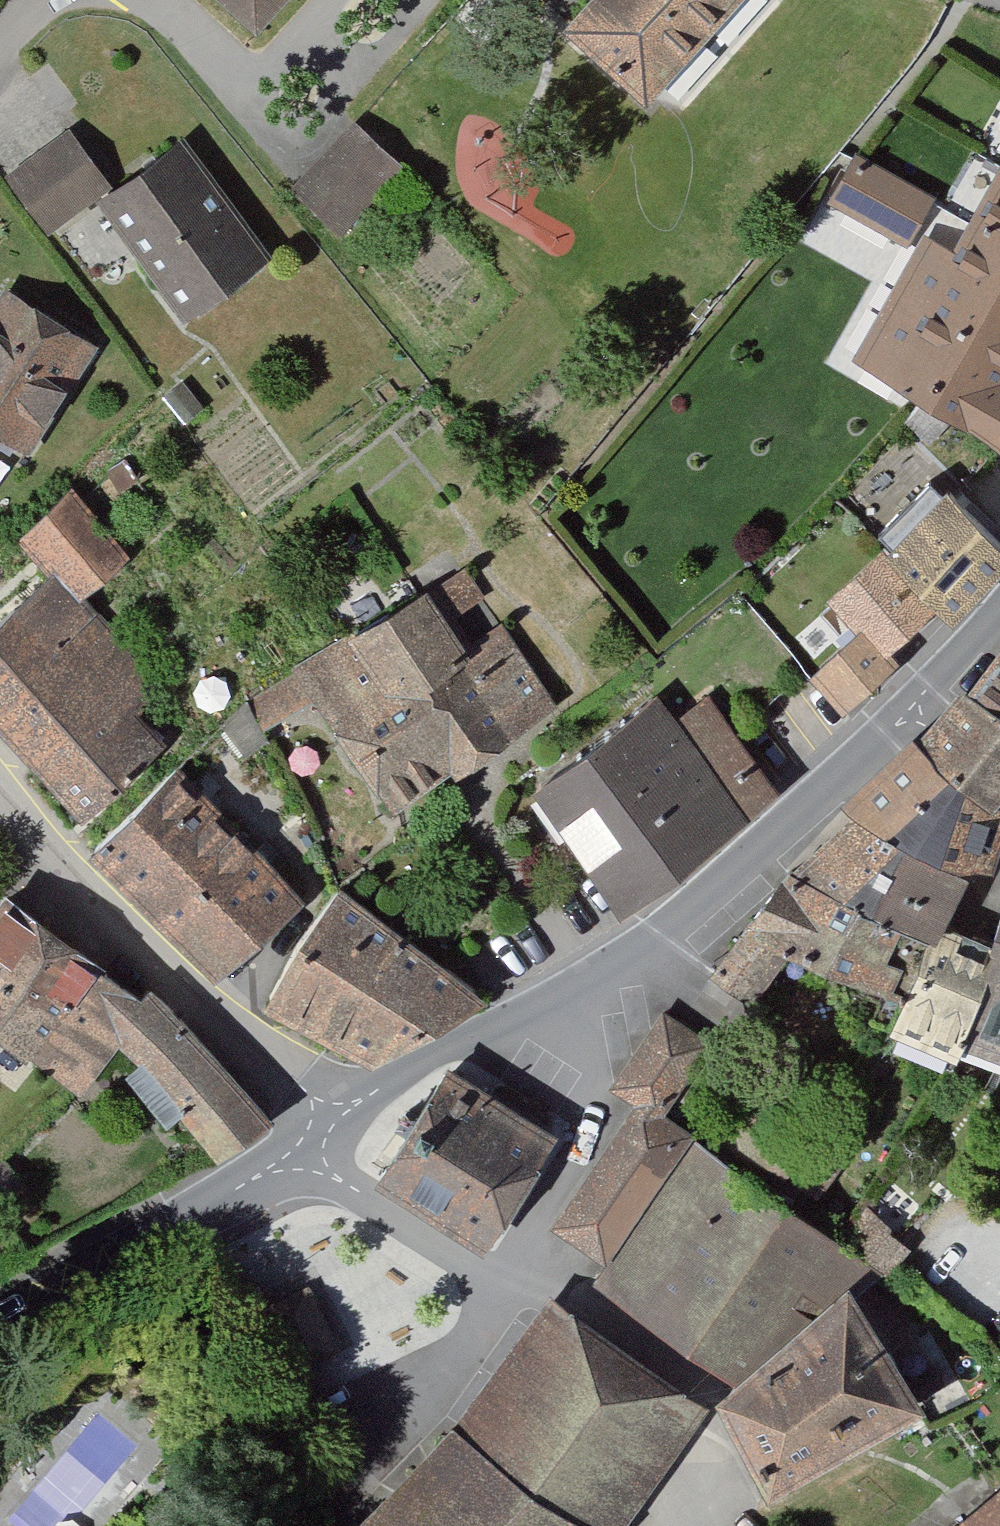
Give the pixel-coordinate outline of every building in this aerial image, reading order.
[(246,32),(274,0),(211,0),(246,32)] [(553,35),(637,109),(732,0),(583,0),(553,35)] [(107,190),(63,131),(0,178),(0,187),(40,240),(86,205),(107,190)] [(384,183),(334,137),(281,195),(331,240),(384,183)] [(266,261),(175,139),(107,190),(86,205),(178,327),(266,261)] [(870,286),(907,233),(823,175),(785,225),(870,286)] [(999,195),(968,246),(999,265),(999,195)] [(968,246),(958,260),(918,237),(840,366),(999,456),(999,387),(998,386),(999,383),(999,265),(968,246)] [(21,453),(89,334),(0,284),(0,441),(21,453)] [(939,490),(876,559),(944,623),(999,557),(999,555),(939,490)] [(0,618),(0,746),(66,817),(181,712),(75,597),(122,554),(65,492),(9,543),(42,579),(0,618)] [(931,624),(861,565),(817,608),(848,638),(803,680),(844,715),(931,624)] [(286,676),(377,809),(547,711),(453,578),(286,676)] [(965,693),(999,715),(999,642),(965,693)] [(965,693),(915,743),(995,803),(999,794),(999,716),(965,693)] [(648,697),(521,793),(608,917),(774,791),(699,699),(668,726),(648,697)] [(899,745),(836,809),(956,878),(987,895),(999,855),(999,807),(899,745)] [(79,859),(204,979),(292,903),(170,771),(79,859)] [(956,878),(836,821),(770,879),(919,939),(956,878)] [(895,999),(919,939),(770,879),(699,976),(746,1011),(783,959),(895,999)] [(477,999),(330,892),(282,946),(255,1011),(366,1065),(477,999)] [(951,1051),(999,1068),(999,894),(951,1051)] [(0,902),(0,1044),(26,1062),(92,966),(0,902)] [(973,958),(919,939),(895,999),(880,1039),(947,1069),(951,1051),(973,958)] [(92,966),(26,1062),(79,1088),(115,1049),(208,1157),(254,1122),(163,1010),(92,966)] [(696,1045),(654,1013),(602,1090),(626,1110),(602,1145),(544,1231),(593,1262),(685,1131),(654,1113),(696,1045)] [(551,1137),(438,1066),(372,1171),(484,1242),(551,1137)] [(925,1411),(830,1286),(848,1266),(689,1147),(589,1292),(719,1377),(706,1408),(759,1501),(925,1411)] [(531,1302),(330,1525),(605,1525),(706,1408),(531,1302)] [(945,1525),(999,1525),(999,1480),(945,1525)]
